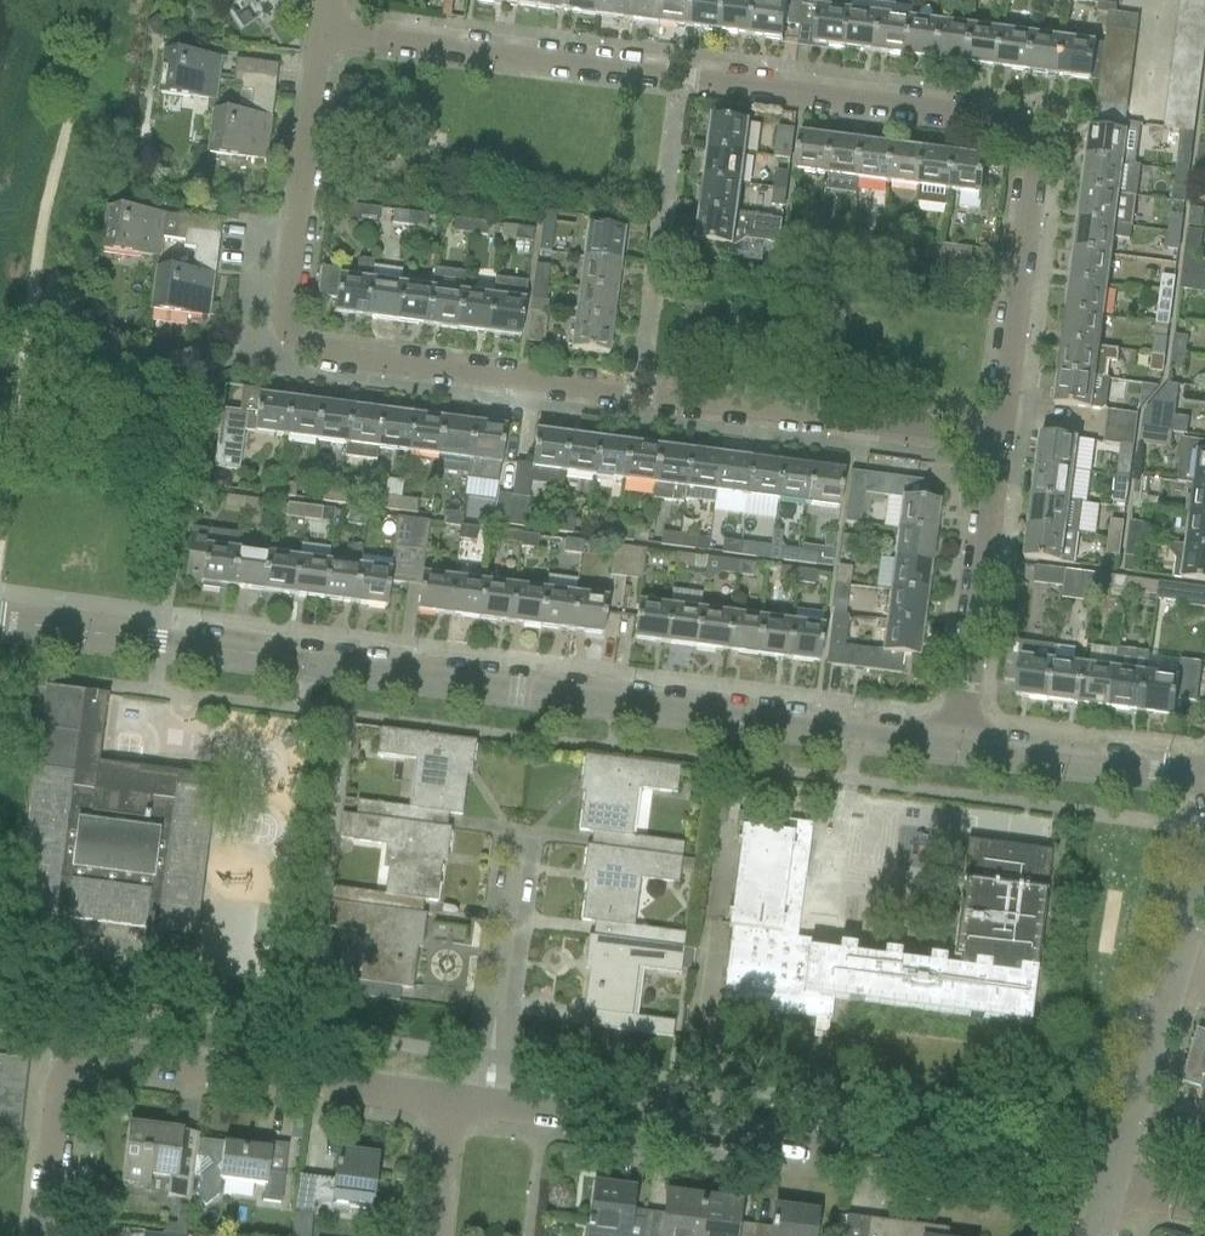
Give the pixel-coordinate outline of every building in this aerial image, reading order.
[(507,4),(537,8),(538,0),(507,0),(507,4)] [(568,12),(570,0),(538,0),(537,8),(568,12)] [(568,12),(599,16),(601,0),(570,0),(568,12)] [(629,20),(631,0),(601,0),(599,16),(629,20)] [(629,20),(660,24),(663,0),(631,0),(629,20)] [(660,24),(690,28),(694,0),(663,0),(660,24)] [(721,32),(725,0),(694,0),(690,28),(721,32)] [(751,36),(756,0),(725,0),(721,32),(751,36)] [(803,5),(768,0),(756,0),(751,36),(783,40),(785,25),(800,27),(803,5)] [(800,27),(816,29),(814,44),(828,46),(845,48),(850,11),(852,0),(804,0),(803,5),(800,27)] [(1180,11),(1204,14),(1204,0),(1182,0),(1180,11)] [(845,48),(876,52),(881,15),(850,11),(845,48)] [(1179,25),(1204,29),(1204,14),(1180,11),(1179,25)] [(1108,13),(1106,28),(1137,32),(1139,17),(1108,13)] [(876,52),(907,56),(911,19),(881,15),(876,52)] [(156,18),(146,25),(153,35),(163,28),(156,18)] [(907,56),(937,60),(942,23),(911,19),(907,56)] [(968,64),(999,68),(1004,31),(1005,23),(974,19),(973,27),(968,64)] [(937,60),(968,64),(973,27),(942,23),(937,60)] [(1004,31),(999,68),(1029,72),(1034,35),(1035,27),(1005,23),(1004,31)] [(1177,40),(1204,44),(1204,29),(1179,25),(1177,40)] [(1106,28),(1104,43),(1106,44),(1135,47),(1137,32),(1106,28)] [(1034,35),(1029,72),(1060,76),(1065,40),(1065,39),(1066,31),(1048,29),(1047,37),(1034,35)] [(1065,40),(1060,76),(1092,81),(1101,82),(1102,74),(1104,59),(1106,44),(1104,43),(1076,40),(1077,32),(1066,31),(1065,39),(1065,40)] [(1175,55),(1204,59),(1204,48),(1204,44),(1177,40),(1175,55)] [(1106,44),(1104,59),(1133,63),(1135,47),(1106,44)] [(157,93),(214,101),(220,58),(162,50),(157,93)] [(1175,55),(1173,70),(1202,74),(1204,59),(1175,55)] [(232,83),(241,85),(243,75),(276,79),(278,65),(235,59),(232,83)] [(1104,59),(1102,74),(1131,78),(1133,63),(1104,59)] [(1173,70),(1171,85),(1200,88),(1202,74),(1173,70)] [(1101,82),(1100,89),(1129,93),(1131,78),(1102,74),(1101,82)] [(243,75),(241,85),(240,91),(252,92),(249,115),(213,110),(208,153),(265,161),(276,79),(243,75)] [(1171,85),(1169,99),(1198,103),(1200,88),(1171,85)] [(1100,89),(1098,105),(1127,108),(1129,93),(1100,89)] [(1168,107),(1167,114),(1196,118),(1197,107),(1198,103),(1169,99),(1168,107)] [(1098,105),(1096,120),(1125,124),(1127,108),(1098,105)] [(1196,118),(1167,114),(1165,129),(1194,133),(1196,118)] [(712,117),(708,149),(746,153),(750,122),(712,117)] [(1090,128),(1086,159),(1135,166),(1140,134),(1141,126),(1125,124),(1104,121),(1096,120),(1095,129),(1090,128)] [(775,157),(791,159),(794,131),(778,129),(775,157)] [(1180,131),(1175,171),(1188,173),(1194,133),(1180,131)] [(795,172),(827,176),(832,138),(800,134),(795,172)] [(827,176),(858,180),(863,142),(832,138),(827,176)] [(858,180),(889,184),(894,146),(863,142),(858,180)] [(889,184),(919,188),(924,150),(894,146),(889,184)] [(1196,164),(1204,165),(1204,147),(1198,147),(1196,164)] [(708,149),(704,180),(742,184),(746,153),(708,149)] [(371,162),(393,164),(395,152),(372,150),(371,162)] [(919,188),(917,202),(947,206),(949,192),(954,154),(924,150),(923,156),(919,188)] [(954,154),(949,192),(960,193),(958,208),(979,211),(986,158),(954,154)] [(1086,159),(1082,190),(1119,195),(1135,197),(1139,166),(1135,166),(1086,159)] [(1194,181),(1204,182),(1204,165),(1196,164),(1194,181)] [(1175,171),(1171,203),(1184,204),(1188,173),(1175,171)] [(775,172),(773,188),(775,189),(786,190),(787,190),(789,174),(775,172)] [(704,180),(700,210),(738,215),(742,184),(704,180)] [(773,188),(771,206),(785,208),(787,190),(786,190),(775,189),(773,188)] [(1082,190),(1078,221),(1115,226),(1131,228),(1133,228),(1137,197),(1135,197),(1119,195),(1082,190)] [(161,239),(184,242),(186,232),(219,236),(220,222),(105,206),(99,250),(158,257),(161,239)] [(350,206),(347,223),(377,227),(380,211),(380,210),(350,206)] [(1191,209),(1189,227),(1202,228),(1204,211),(1191,209)] [(738,215),(700,210),(696,242),(734,247),(747,237),(768,240),(767,243),(779,245),(782,221),(738,215)] [(393,213),(391,225),(408,227),(410,214),(393,212),(393,213)] [(410,214),(408,227),(426,229),(428,216),(410,214)] [(1171,216),(1169,233),(1182,234),(1184,217),(1171,216)] [(542,219),(542,220),(538,251),(553,253),(558,221),(542,219)] [(454,221),(452,233),(469,235),(471,222),(454,220),(454,221)] [(1078,221),(1074,251),(1111,256),(1114,238),(1129,241),(1131,228),(1115,226),(1078,221)] [(471,222),(469,235),(486,238),(488,224),(471,222)] [(514,241),(516,227),(502,225),(500,239),(514,241)] [(586,226),(582,258),(620,263),(624,231),(586,226)] [(516,228),(514,241),(531,244),(533,229),(516,227),(516,228)] [(820,234),(818,247),(848,251),(850,237),(835,235),(836,231),(820,229),(820,234)] [(788,230),(786,243),(818,247),(820,234),(788,230)] [(1183,274),(1204,277),(1204,260),(1199,260),(1203,233),(1188,231),(1185,258),(1183,274)] [(157,267),(151,310),(209,317),(214,274),(219,236),(186,232),(184,242),(184,249),(196,250),(193,272),(181,270),(173,269),(157,267)] [(1182,234),(1169,233),(1167,250),(1180,252),(1182,234)] [(850,237),(848,251),(865,253),(867,239),(850,237)] [(895,243),(893,256),(910,258),(912,246),(895,243)] [(912,246),(910,258),(927,260),(929,248),(912,246)] [(940,262),(970,266),(973,250),(942,246),(940,262)] [(1074,251),(1070,282),(1107,287),(1111,256),(1074,251)] [(582,258),(578,289),(616,293),(620,263),(582,258)] [(321,268),(317,294),(321,298),(335,300),(333,313),(365,317),(370,280),(372,263),(361,261),(357,265),(355,278),(338,276),(339,273),(337,270),(321,268)] [(535,265),(533,283),(547,284),(549,267),(535,265)] [(431,288),(426,325),(457,329),(462,292),(464,273),(433,269),(431,288)] [(1182,274),(1180,290),(1204,293),(1204,277),(1182,274)] [(1161,276),(1159,294),(1173,296),(1175,278),(1161,276)] [(493,296),(488,334),(519,338),(526,282),(495,278),(493,296)] [(365,317),(396,321),(400,284),(370,280),(365,317)] [(1070,282),(1066,313),(1103,318),(1107,287),(1070,282)] [(533,283),(531,299),(544,301),(547,284),(533,283)] [(396,321),(426,325),(431,288),(400,284),(396,321)] [(578,289),(574,318),(612,323),(616,293),(578,289)] [(457,329),(488,334),(493,296),(462,292),(457,329)] [(1159,294),(1156,325),(1170,327),(1173,296),(1159,294)] [(526,341),(541,344),(545,315),(530,313),(526,341)] [(1066,313),(1062,343),(1099,348),(1103,318),(1066,313)] [(612,323),(574,318),(570,351),(608,355),(612,323)] [(1174,336),(1171,353),(1185,355),(1187,338),(1174,336)] [(1154,338),(1152,355),(1166,357),(1168,340),(1154,338)] [(1062,343),(1058,374),(1106,380),(1108,363),(1118,365),(1120,351),(1099,348),(1062,343)] [(1171,353),(1169,371),(1183,372),(1185,355),(1171,353)] [(1166,357),(1152,355),(1150,373),(1164,375),(1166,357)] [(1106,380),(1058,374),(1054,405),(1105,412),(1110,381),(1106,380)] [(1143,386),(1140,408),(1158,388),(1143,386)] [(285,438),(290,400),(258,395),(255,415),(221,410),(214,468),(239,471),(244,433),(285,438)] [(320,404),(290,400),(285,438),(315,442),(320,404)] [(351,408),(320,404),(315,442),(346,446),(351,408)] [(346,446),(344,457),(375,461),(377,450),(382,412),(351,408),(346,446)] [(412,415),(382,412),(377,450),(407,454),(412,415)] [(1107,413),(1106,428),(1135,432),(1137,417),(1107,413)] [(442,419),(412,415),(407,454),(437,458),(442,419)] [(1144,415),(1142,430),(1172,434),(1174,419),(1144,415)] [(1174,419),(1172,434),(1186,436),(1189,419),(1174,417),(1174,419)] [(437,458),(436,472),(466,476),(468,462),(473,423),(442,419),(437,458)] [(468,462),(466,480),(497,484),(500,466),(502,452),(505,428),(473,423),(468,462)] [(1135,432),(1106,428),(1104,444),(1133,447),(1135,432)] [(1172,434),(1142,430),(1140,446),(1170,450),(1172,434)] [(510,496),(506,527),(524,529),(528,499),(531,481),(559,485),(566,436),(535,431),(530,466),(516,464),(511,496),(510,496)] [(1041,434),(1036,468),(1074,473),(1078,439),(1041,434)] [(562,474),(592,478),(597,440),(566,436),(559,485),(560,485),(562,474)] [(592,478),(623,482),(628,444),(597,440),(592,478)] [(1178,484),(1193,485),(1204,487),(1204,444),(1183,441),(1185,463),(1180,462),(1178,484)] [(623,482),(654,486),(659,448),(628,444),(623,482)] [(654,486),(652,500),(683,504),(683,500),(684,490),(689,452),(659,448),(654,486)] [(684,490),(683,500),(713,504),(714,494),(719,456),(689,452),(684,490)] [(714,494),(746,498),(751,460),(719,456),(714,494)] [(746,498),(776,502),(781,464),(751,460),(746,498)] [(776,502),(807,506),(812,468),(781,464),(776,502)] [(812,468),(807,506),(838,510),(843,472),(812,468)] [(1036,468),(1032,498),(1070,503),(1074,473),(1036,468)] [(900,500),(896,531),(934,536),(938,503),(924,501),(926,483),(850,473),(844,524),(860,526),(864,496),(900,500)] [(1117,476),(1114,498),(1127,500),(1130,478),(1117,476)] [(1136,477),(1134,495),(1147,496),(1149,478),(1136,477)] [(261,481),(259,495),(277,497),(279,483),(261,481)] [(279,483),(277,497),(294,499),(296,485),(279,483)] [(1189,516),(1204,518),(1204,487),(1193,485),(1189,516)] [(323,489),(321,502),(338,505),(340,491),(323,489)] [(340,491),(338,505),(355,507),(357,494),(340,491)] [(495,494),(491,525),(506,527),(510,496),(495,494)] [(226,496),(224,511),(241,513),(242,511),(243,499),(226,496)] [(383,511),(399,513),(401,500),(384,498),(383,511)] [(1032,498),(1028,528),(1079,535),(1083,505),(1070,503),(1032,498)] [(242,511),(241,513),(259,515),(261,501),(243,499),(242,511)] [(401,500),(399,513),(416,515),(418,502),(401,500)] [(287,505),(286,518),(303,520),(303,519),(305,507),(287,505)] [(303,519),(303,520),(320,522),(322,509),(305,507),(303,519)] [(348,512),(346,526),(364,528),(366,515),(348,512)] [(444,512),(442,526),(458,528),(459,526),(460,526),(461,527),(461,525),(462,515),(444,512)] [(1185,548),(1204,551),(1204,518),(1189,516),(1185,547),(1185,548)] [(359,566),(354,604),(385,608),(389,582),(403,584),(407,560),(408,549),(410,549),(413,521),(397,519),(393,547),(391,561),(360,557),(359,566)] [(556,519),(554,533),(572,535),(574,521),(556,519)] [(427,523),(413,521),(410,549),(423,550),(427,523)] [(1111,521),(1108,539),(1121,541),(1124,523),(1111,521)] [(1130,523),(1127,540),(1141,542),(1143,524),(1130,523)] [(458,528),(457,540),(475,542),(477,529),(461,527),(460,526),(459,526),(458,528)] [(599,539),(615,541),(617,528),(601,526),(599,539)] [(617,528),(615,541),(633,543),(635,530),(617,528)] [(1079,535),(1028,528),(1024,560),(1075,566),(1079,535)] [(219,586),(232,588),(236,550),(239,535),(191,529),(184,580),(200,582),(199,584),(201,584),(201,589),(218,591),(219,586)] [(896,531),(892,562),(930,567),(934,536),(896,531)] [(504,532),(502,546),(519,548),(519,547),(521,535),(504,532)] [(660,547),(676,549),(678,536),(662,534),(660,547)] [(824,534),(823,546),(833,547),(834,535),(824,534)] [(521,535),(519,548),(537,550),(538,538),(538,537),(521,535)] [(678,536),(676,549),(694,551),(696,538),(678,536)] [(841,536),(839,554),(853,556),(855,538),(841,536)] [(1108,539),(1106,555),(1119,557),(1121,541),(1108,539)] [(564,541),(563,553),(581,556),(583,544),(583,543),(565,540),(564,541)] [(1127,540),(1125,557),(1138,559),(1141,542),(1127,540)] [(722,541),(720,555),(738,557),(740,543),(722,541)] [(740,543),(738,557),(756,559),(757,545),(740,543)] [(1169,551),(1176,560),(1183,561),(1181,580),(1196,582),(1204,583),(1204,551),(1185,548),(1185,547),(1172,545),(1172,548),(1170,548),(1169,551)] [(323,600),(354,604),(359,566),(360,557),(362,548),(352,546),(351,555),(344,558),(329,556),(328,562),(323,600)] [(610,577),(625,579),(629,550),(613,547),(610,577)] [(801,552),(799,565),(816,567),(831,569),(833,550),(816,548),(816,554),(801,552)] [(232,588),(262,592),(267,554),(236,550),(232,588)] [(629,550),(625,579),(641,582),(645,552),(629,550)] [(783,550),(782,562),(799,565),(801,552),(783,550)] [(262,592),(293,596),(298,558),(267,554),(262,592)] [(676,555),(674,568),(691,570),(693,557),(676,555)] [(293,596),(323,600),(328,562),(298,558),(293,596)] [(721,560),(719,574),(735,576),(737,562),(721,560)] [(737,562),(735,576),(752,578),(754,565),(737,562)] [(892,562),(888,592),(926,597),(930,567),(892,562)] [(837,567),(835,583),(849,585),(851,568),(837,567)] [(1035,567),(1033,584),(1063,588),(1065,571),(1035,567)] [(781,570),(779,583),(796,585),(798,571),(781,569),(781,570)] [(798,571),(796,585),(814,587),(815,574),(798,571)] [(1079,573),(1077,586),(1094,588),(1096,575),(1079,573)] [(416,612),(448,616),(452,579),(420,575),(416,612)] [(1096,575),(1094,588),(1111,591),(1113,578),(1096,575)] [(448,616),(479,620),(483,583),(452,579),(448,616)] [(1127,580),(1125,592),(1142,595),(1144,582),(1127,580)] [(479,620),(509,624),(514,587),(483,583),(479,620)] [(835,583),(833,600),(847,602),(849,585),(835,583)] [(1204,609),(1204,590),(1158,584),(1156,601),(1184,605),(1184,607),(1204,609)] [(509,624),(539,628),(544,591),(514,587),(509,624)] [(539,628),(571,632),(576,595),(544,591),(539,628)] [(888,592),(884,623),(922,628),(926,597),(888,592)] [(576,595),(571,632),(602,636),(606,599),(576,595)] [(632,640),(664,644),(669,607),(637,603),(632,640)] [(664,644),(694,648),(699,611),(669,607),(664,644)] [(694,648),(726,652),(731,615),(699,611),(694,648)] [(922,628),(884,623),(880,652),(844,647),(848,616),(832,614),(825,665),(900,675),(902,656),(918,658),(922,628)] [(726,652),(756,656),(761,619),(731,615),(726,652)] [(756,656),(786,660),(791,623),(761,619),(756,656)] [(791,623),(786,660),(818,664),(823,627),(791,623)] [(1015,697),(1048,702),(1053,662),(1055,647),(1008,641),(1003,681),(1017,683),(1015,697)] [(1048,702),(1079,706),(1084,666),(1073,664),(1075,650),(1055,647),(1053,662),(1048,702)] [(1110,710),(1142,714),(1147,674),(1150,655),(1118,651),(1116,670),(1110,710)] [(1147,674),(1142,714),(1174,718),(1177,701),(1197,704),(1202,665),(1180,662),(1178,678),(1147,674)] [(1079,706),(1110,710),(1116,670),(1084,666),(1079,706)] [(215,793),(217,778),(177,773),(176,779),(157,776),(158,771),(98,763),(101,738),(102,738),(107,697),(108,697),(109,695),(45,687),(45,689),(46,689),(41,730),(40,730),(39,732),(41,732),(36,769),(34,769),(34,771),(36,771),(31,808),(30,808),(28,823),(29,823),(24,861),(23,860),(21,875),(22,875),(17,912),(15,912),(15,914),(17,914),(12,951),(10,951),(10,952),(62,959),(67,919),(144,929),(138,969),(190,976),(191,974),(189,974),(194,938),(195,939),(196,937),(194,937),(199,899),(200,899),(202,884),(201,884),(207,845),(208,846),(210,830),(209,830),(213,793),(215,793)] [(357,801),(355,816),(428,826),(429,825),(430,812),(462,816),(468,767),(473,767),(476,742),(380,729),(377,755),(426,761),(423,783),(421,783),(417,809),(357,801)] [(585,782),(579,831),(588,832),(592,833),(590,846),(614,849),(614,850),(683,859),(685,843),(625,836),(628,810),(625,809),(628,788),(677,794),(680,768),(584,756),(581,781),(585,782)] [(405,768),(404,797),(415,798),(416,769),(405,768)] [(738,812),(736,828),(740,828),(760,831),(762,815),(738,812)] [(333,888),(331,903),(399,912),(399,911),(401,898),(428,901),(437,902),(444,853),(448,854),(451,828),(429,825),(428,826),(355,816),(355,817),(341,815),(338,840),(352,842),(401,848),(398,870),(396,869),(392,895),(333,888)] [(753,1011),(765,1012),(814,1019),(815,1010),(829,1011),(827,1020),(829,1020),(832,999),(1011,1022),(1028,1024),(1052,852),(968,839),(951,958),(957,959),(956,967),(943,965),(944,957),(928,955),(927,963),(898,959),(899,952),(883,950),(882,957),(853,953),(854,945),(838,943),(837,951),(808,947),(809,940),(778,936),(780,922),(783,922),(783,920),(781,919),(786,878),(804,880),(811,825),(786,821),(785,834),(760,831),(740,828),(738,841),(735,841),(735,843),(738,843),(729,912),(726,912),(726,914),(729,915),(727,928),(731,928),(721,1004),(720,1004),(720,1006),(753,1010),(753,1011)] [(615,925),(613,939),(685,949),(687,933),(627,926),(630,900),(628,899),(631,878),(680,884),(681,871),(683,859),(614,850),(614,849),(586,846),(583,871),(587,872),(581,921),(615,925)] [(683,859),(681,871),(695,873),(696,860),(683,859)] [(399,912),(331,903),(327,928),(376,935),(373,956),(371,956),(368,982),(321,976),(319,992),(398,1002),(399,1001),(375,997),(376,985),(412,989),(419,940),(423,940),(426,915),(399,911),(399,912)] [(613,939),(588,936),(585,961),(590,962),(583,1011),(619,1016),(617,1029),(594,1026),(593,1027),(673,1037),(675,1021),(628,1016),(631,990),(629,989),(632,968),(682,974),(685,949),(613,939)] [(1197,1028),(1181,1082),(1200,1087),(1203,1078),(1204,1078),(1204,1075),(1204,1030),(1197,1028)] [(24,1087),(27,1062),(29,1062),(29,1060),(0,1057),(0,1085),(24,1087)] [(21,1113),(24,1087),(0,1085),(0,1110),(21,1113)] [(20,1140),(20,1139),(18,1139),(21,1113),(0,1110),(0,1138),(20,1140)] [(1177,1117),(1165,1129),(1177,1140),(1188,1128),(1177,1117)] [(168,1197),(190,1200),(198,1140),(199,1134),(129,1125),(122,1182),(150,1185),(152,1175),(170,1177),(168,1197)] [(198,1140),(193,1177),(200,1178),(197,1181),(195,1195),(205,1206),(217,1196),(219,1180),(264,1186),(262,1197),(262,1201),(266,1201),(280,1203),(284,1169),(287,1145),(269,1143),(269,1149),(224,1143),(198,1140)] [(299,1175),(294,1211),(312,1213),(314,1203),(332,1206),(332,1210),(347,1212),(348,1208),(369,1211),(376,1157),(339,1152),(334,1186),(318,1183),(318,1178),(299,1175)] [(587,1235),(641,1235),(644,1220),(630,1218),(634,1190),(609,1187),(609,1183),(594,1181),(587,1235)] [(704,1196),(684,1193),(683,1196),(668,1194),(665,1223),(644,1220),(641,1235),(699,1235),(704,1196)] [(754,1235),(736,1232),(739,1203),(724,1201),(725,1198),(704,1196),(699,1235),(754,1235)] [(817,1224),(818,1224),(820,1212),(799,1210),(799,1211),(775,1208),(771,1235),(815,1235),(817,1224)] [(948,1229),(846,1217),(844,1235),(947,1235),(948,1229)]
